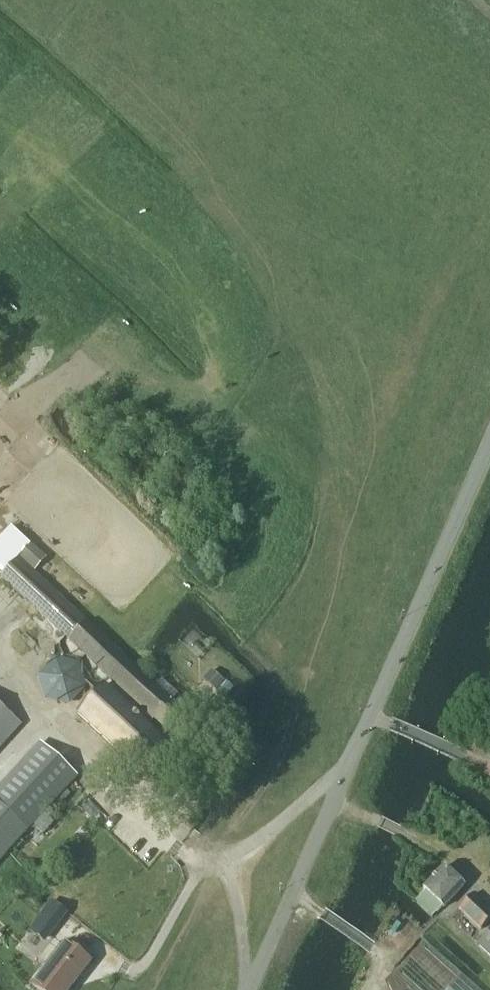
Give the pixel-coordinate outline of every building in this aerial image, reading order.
[(78,713),(149,783),(178,753),(150,725),(154,721),(168,734),(186,713),(87,621),(20,558),(2,577),(70,640),(69,641),(148,714),(143,719),(106,684),(78,713)] [(216,688),(224,680),(213,670),(205,678),(216,688)] [(22,724),(0,704),(0,749),(22,724)] [(28,831),(78,775),(43,743),(0,790),(0,861),(28,831)] [(445,908),(465,886),(445,867),(424,889),(426,891),(416,901),(433,917),(443,907),(445,908)] [(460,910),(481,930),(489,920),(489,910),(474,894),(460,910)] [(40,914),(55,926),(67,911),(52,899),(40,914)] [(480,945),(489,955),(489,935),(480,945)] [(375,989),(480,989),(421,938),(375,989)] [(91,962),(66,942),(33,985),(39,989),(70,989),(91,962)]
